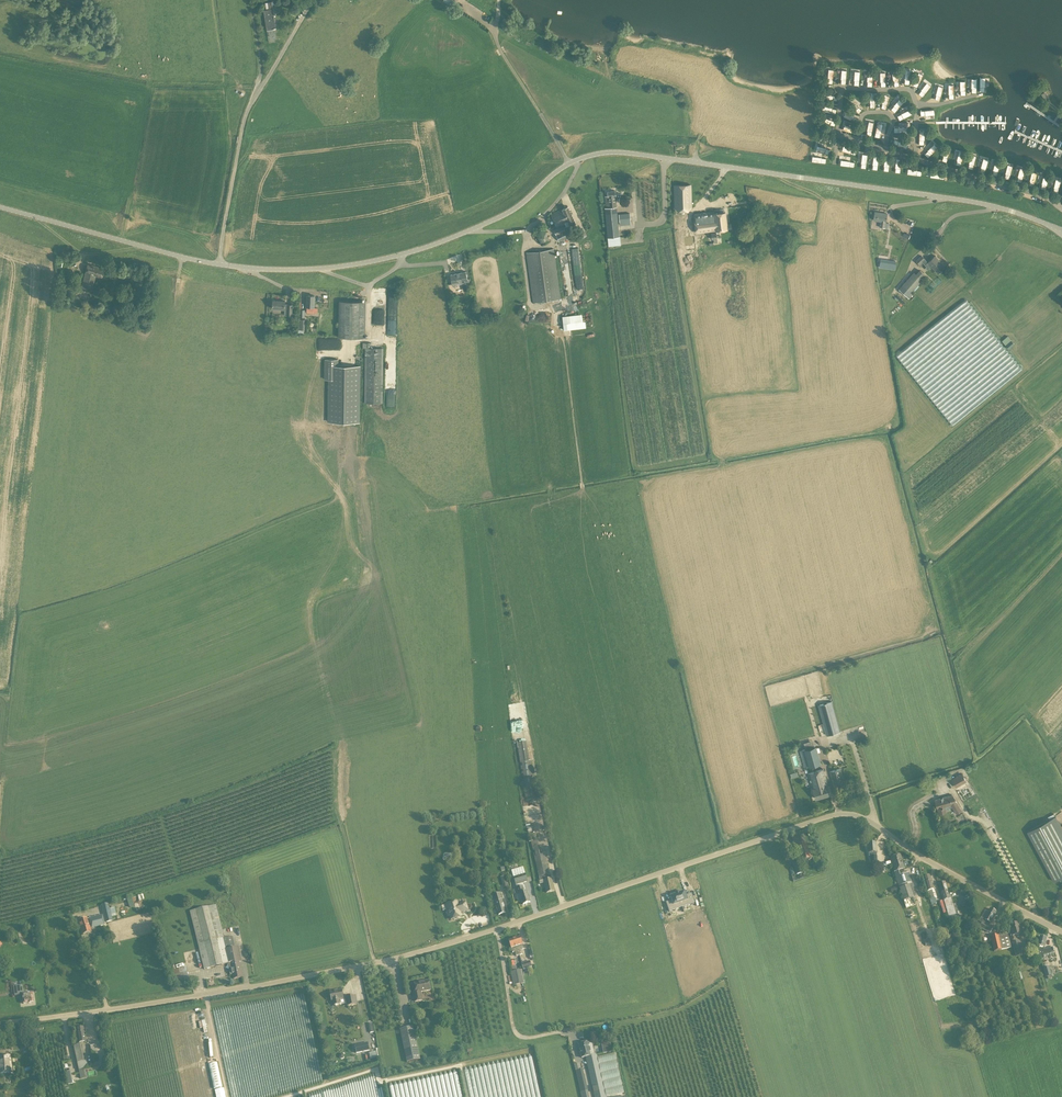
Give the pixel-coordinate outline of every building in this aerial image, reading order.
[(266,9),(264,10),(267,30),(276,28),(272,1),(265,3),(266,9)] [(559,67),(567,71),(570,65),(562,61),(559,67)] [(915,85),(923,83),(921,76),(913,79),(915,85)] [(926,88),(919,90),(922,97),(929,94),(926,88)] [(895,138),(893,144),(907,149),(909,143),(895,138)] [(934,159),(937,150),(930,148),(927,157),(934,159)] [(984,166),(982,173),(990,175),(992,168),(984,166)] [(1033,186),(1035,178),(1029,176),(1027,184),(1033,186)] [(674,186),(675,208),(691,207),(690,185),(674,186)] [(605,207),(606,225),(608,238),(608,246),(621,245),(620,237),(619,223),(618,223),(617,206),(616,206),(616,196),(615,191),(608,191),(609,207),(605,207)] [(570,225),(576,222),(568,206),(562,209),(559,210),(565,224),(566,226),(570,225)] [(559,210),(551,214),(557,227),(565,224),(559,210)] [(729,228),(727,210),(714,212),(714,214),(713,214),(712,213),(711,213),(711,215),(709,215),(709,213),(703,214),(703,215),(700,216),(701,221),(709,221),(709,223),(715,222),(716,231),(711,232),(712,239),(714,239),(714,243),(718,242),(717,234),(719,233),(718,230),(729,228)] [(880,222),(879,227),(885,228),(886,222),(887,213),(875,212),(874,221),(880,222)] [(619,218),(620,218),(621,225),(631,224),(630,213),(619,214),(619,218)] [(565,229),(563,225),(554,229),(559,242),(572,236),(568,228),(565,229)] [(547,234),(544,228),(536,232),(542,244),(550,240),(547,234)] [(586,229),(578,233),(580,239),(588,235),(586,229)] [(533,303),(561,299),(554,248),(526,252),(533,303)] [(562,255),(566,296),(573,295),(569,254),(562,255)] [(926,266),(925,267),(927,270),(931,266),(937,272),(944,266),(935,256),(928,262),(921,255),(915,260),(919,265),(923,263),(926,266)] [(104,268),(88,264),(82,287),(92,289),(95,276),(101,277),(104,268)] [(463,280),(465,290),(472,288),(469,279),(468,279),(466,270),(450,273),(452,282),(463,280)] [(898,289),(900,290),(907,296),(909,298),(915,292),(914,291),(918,286),(917,285),(926,275),(920,270),(916,273),(913,271),(898,289)] [(65,299),(67,283),(60,283),(58,299),(65,299)] [(273,308),(288,309),(288,314),(292,315),(293,304),(285,304),(286,300),(273,300),(273,308)] [(366,300),(340,300),(339,336),(366,337),(366,300)] [(584,313),(567,315),(567,316),(562,316),(564,330),(586,327),(584,313)] [(1005,345),(1009,349),(1015,344),(1011,340),(1005,345)] [(365,342),(365,403),(383,403),(383,348),(371,348),(371,342),(365,342)] [(337,365),(337,359),(326,359),(325,379),(329,379),(329,421),(359,422),(360,366),(337,365)] [(840,732),(832,701),(818,705),(826,736),(840,732)] [(518,742),(524,796),(521,796),(522,804),(526,804),(526,800),(535,799),(528,741),(518,742)] [(814,747),(800,750),(805,768),(819,764),(814,747)] [(823,768),(808,773),(812,788),(813,788),(815,798),(829,794),(826,784),(828,784),(823,768)] [(840,768),(830,771),(833,783),(843,780),(840,768)] [(952,780),(956,787),(966,781),(962,774),(952,780)] [(956,813),(961,810),(952,795),(935,800),(939,814),(943,812),(942,807),(951,804),(956,813)] [(1027,831),(1054,881),(1061,877),(1061,828),(1056,816),(1027,831)] [(538,846),(539,846),(537,841),(536,841),(536,838),(529,839),(529,842),(531,842),(539,877),(540,881),(544,881),(546,893),(554,891),(551,879),(548,880),(548,875),(549,875),(545,855),(540,855),(538,846)] [(796,847),(801,862),(811,859),(806,844),(796,847)] [(876,844),(868,844),(868,854),(869,854),(869,861),(870,861),(870,866),(877,866),(876,853),(876,844)] [(899,855),(891,858),(895,871),(894,872),(893,872),(899,889),(899,888),(903,901),(903,902),(905,909),(916,906),(913,898),(917,897),(913,884),(912,884),(909,872),(905,874),(903,869),(899,855)] [(798,860),(792,862),(797,875),(803,873),(798,860)] [(518,894),(519,894),(520,897),(523,905),(530,903),(526,892),(525,892),(522,883),(527,882),(523,867),(511,870),(516,888),(518,894)] [(503,887),(509,885),(506,876),(500,877),(503,887)] [(928,891),(927,892),(930,899),(929,900),(931,905),(936,903),(935,898),(934,899),(932,890),(934,890),(929,876),(923,877),(928,891)] [(938,884),(943,901),(949,922),(956,920),(949,899),(949,897),(945,883),(938,884)] [(683,888),(676,890),(679,905),(691,901),(689,892),(683,893),(683,888)] [(679,905),(676,890),(667,894),(669,899),(664,901),(668,909),(679,905)] [(500,894),(492,896),(495,907),(496,907),(499,915),(506,913),(503,905),(500,894)] [(917,900),(920,909),(930,906),(926,897),(917,900)] [(457,918),(461,917),(460,913),(468,910),(467,907),(465,902),(457,905),(457,902),(445,905),(448,916),(450,915),(450,916),(451,920),(453,919),(454,920),(456,919),(457,918)] [(109,908),(109,907),(108,907),(107,905),(102,906),(102,909),(104,919),(105,923),(112,921),(111,917),(116,916),(114,907),(109,908)] [(216,905),(189,912),(204,970),(230,963),(231,967),(235,966),(236,971),(241,970),(239,962),(239,960),(240,960),(238,947),(234,947),(232,936),(224,938),(216,905)] [(927,909),(921,910),(925,923),(935,920),(933,913),(929,914),(927,909)] [(982,923),(979,928),(990,934),(992,929),(988,927),(996,912),(989,909),(988,912),(985,911),(979,922),(982,923)] [(88,918),(91,929),(105,925),(102,915),(88,918)] [(89,927),(86,919),(78,921),(82,934),(91,932),(89,927)] [(1017,924),(1009,926),(1011,932),(1009,933),(1011,941),(1016,940),(1015,936),(1021,934),(1017,924)] [(994,952),(1011,948),(1008,933),(990,937),(994,952)] [(520,937),(514,939),(519,955),(523,954),(521,950),(524,949),(522,945),(520,937)] [(1037,947),(1037,949),(1038,953),(1041,964),(1044,964),(1043,960),(1046,959),(1045,956),(1044,951),(1042,952),(1042,948),(1044,949),(1044,947),(1046,939),(1040,937),(1038,944),(1036,944),(1036,947),(1037,947)] [(514,939),(508,941),(511,949),(512,953),(515,952),(516,956),(519,955),(514,939)] [(1018,941),(1012,943),(1016,957),(1022,955),(1018,941)] [(198,961),(198,964),(201,964),(199,948),(195,949),(196,954),(192,955),(193,961),(198,961)] [(530,961),(521,964),(523,970),(526,969),(532,967),(530,961)] [(242,978),(241,970),(236,971),(235,966),(231,967),(232,971),(229,972),(230,976),(233,975),(234,979),(242,978)] [(189,980),(186,967),(173,969),(175,982),(189,980)] [(1049,967),(1043,969),(1046,979),(1048,979),(1048,977),(1051,976),(1049,967)] [(522,970),(511,972),(513,985),(524,983),(522,970)] [(430,990),(429,981),(414,984),(416,992),(413,993),(415,1002),(422,1001),(420,992),(430,990)] [(13,984),(13,985),(6,986),(8,994),(21,992),(21,988),(20,988),(19,983),(13,984)] [(339,1000),(343,999),(342,990),(330,993),(331,1001),(332,1001),(333,1006),(340,1005),(339,1000)] [(33,1003),(31,993),(22,994),(23,1004),(28,1003),(28,1004),(33,1003)] [(349,1006),(356,1005),(355,997),(347,998),(349,1006)] [(198,1022),(201,1033),(208,1032),(205,1020),(198,1022)] [(413,1027),(400,1030),(407,1063),(420,1060),(413,1027)] [(83,1028),(76,1029),(78,1043),(85,1041),(83,1028)] [(601,1043),(603,1053),(611,1052),(609,1041),(601,1043)] [(585,1057),(594,1096),(606,1096),(597,1055),(594,1055),(591,1042),(579,1045),(582,1058),(585,1057)] [(356,1053),(369,1051),(368,1043),(354,1045),(356,1053)] [(84,1061),(80,1045),(73,1046),(77,1063),(78,1070),(87,1068),(86,1061),(84,1061)] [(98,1060),(96,1045),(90,1046),(92,1061),(98,1060)] [(376,1051),(369,1053),(370,1059),(377,1058),(376,1051)] [(11,1073),(10,1055),(0,1056),(0,1074),(11,1073)] [(217,1063),(209,1065),(214,1089),(222,1087),(217,1063)] [(581,1070),(580,1064),(574,1065),(575,1071),(580,1092),(588,1090),(583,1070),(581,1070)]
